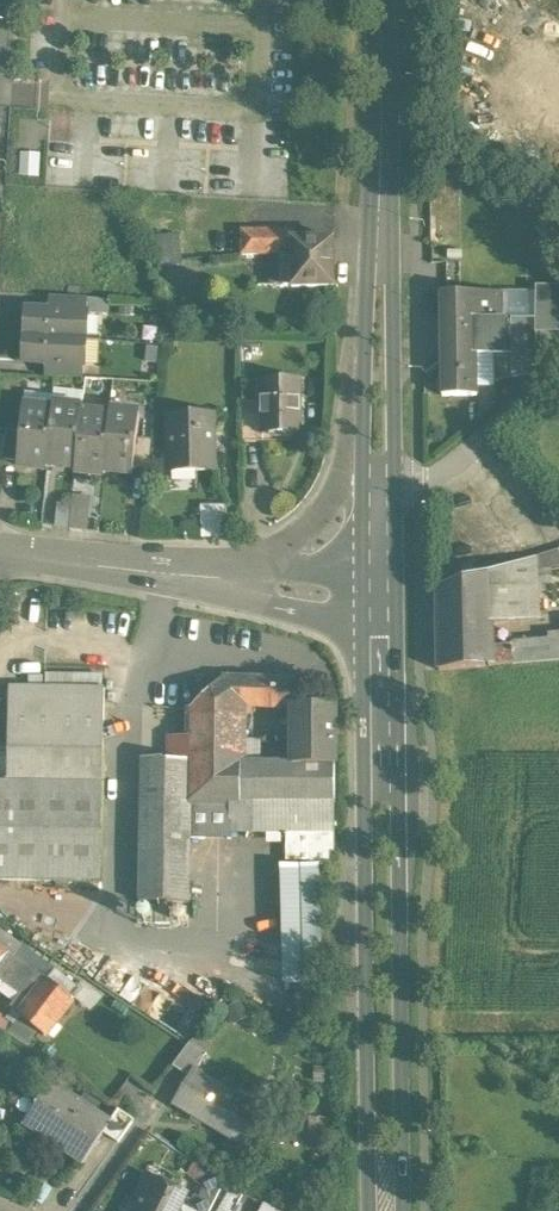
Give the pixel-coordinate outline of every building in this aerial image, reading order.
[(292,231),(241,232),(241,256),(283,255),(291,255),(291,241),(292,240),(292,231)] [(179,235),(157,237),(160,267),(182,266),(179,235)] [(334,288),(333,240),(292,240),(291,241),(291,255),(283,255),(284,286),(291,286),(292,288),(334,288)] [(536,331),(558,331),(558,288),(536,288),(536,320),(536,331)] [(504,295),(443,295),(443,398),(476,398),(476,371),(473,371),(473,355),(494,355),(504,355),(519,355),(519,378),(536,374),(536,331),(536,320),(504,320),(504,295)] [(84,299),(52,298),(51,312),(83,314),(84,299)] [(51,312),(26,311),(25,337),(85,340),(87,314),(83,314),(51,312)] [(85,340),(25,337),(23,363),(80,366),(84,366),(85,340)] [(519,355),(504,355),(494,355),(494,383),(519,378),(519,355)] [(80,366),(48,364),(48,379),(79,380),(80,366)] [(299,382),(261,382),(261,401),(262,434),(299,434),(299,382)] [(262,434),(261,401),(241,402),(242,442),(261,442),(262,434)] [(81,410),(53,407),(52,411),(46,465),(75,468),(81,414),(81,410)] [(52,411),(23,408),(20,433),(17,463),(17,467),(46,470),(46,465),(52,411)] [(139,416),(110,413),(110,417),(104,472),(133,474),(133,470),(136,441),(139,416)] [(110,417),(81,414),(75,468),(75,473),(104,476),(104,472),(110,417)] [(213,416),(168,417),(169,472),(214,471),(213,416)] [(20,433),(6,432),(3,461),(17,463),(20,433)] [(151,442),(136,441),(133,470),(148,472),(151,442)] [(209,530),(230,530),(230,505),(210,505),(209,530)] [(486,572),(487,623),(535,619),(535,572),(558,564),(558,559),(556,549),(486,572)] [(486,572),(436,588),(437,626),(487,623),(486,572)] [(487,623),(437,626),(437,675),(511,667),(509,649),(507,649),(487,651),(487,623)] [(544,636),(544,643),(507,647),(507,649),(509,649),(511,667),(558,662),(558,634),(544,636)] [(334,766),(292,766),(292,764),(241,764),(243,706),(271,707),(271,682),(223,680),(191,710),(190,760),(142,760),(139,903),(189,904),(191,841),(190,804),(229,803),(229,832),(334,832),(334,804),(334,766)] [(294,682),(271,682),(271,707),(292,708),(292,706),(294,706),(294,682)] [(104,690),(9,688),(7,784),(102,785),(104,690)] [(294,706),(292,706),(292,707),(292,708),(292,764),(292,766),(334,766),(334,706),(294,706)] [(0,784),(0,881),(101,882),(102,785),(7,784),(0,784)] [(229,803),(190,804),(191,841),(229,840),(229,832),(229,803)] [(334,832),(285,833),(286,985),(294,985),(294,983),(320,983),(320,985),(321,985),(320,868),(330,868),(330,852),(335,852),(334,832)] [(186,908),(169,908),(169,925),(186,925),(186,908)] [(337,946),(336,926),(325,926),(326,947),(337,946)] [(0,948),(0,963),(8,954),(0,948)] [(8,954),(0,963),(0,977),(32,1000),(48,980),(35,973),(8,954)] [(73,999),(48,980),(32,1000),(20,1017),(44,1037),(73,999)] [(320,983),(294,983),(294,985),(295,997),(321,996),(320,985),(320,983)] [(321,996),(295,997),(295,1011),(322,1009),(321,996)] [(0,1018),(0,1031),(6,1036),(13,1028),(0,1018)] [(209,1046),(194,1037),(189,1043),(205,1053),(209,1046)] [(205,1053),(189,1043),(172,1067),(190,1078),(194,1072),(195,1073),(207,1054),(205,1053)] [(195,1073),(194,1072),(190,1078),(174,1105),(235,1141),(255,1108),(195,1073)] [(110,1123),(50,1083),(23,1124),(83,1165),(103,1135),(104,1135),(111,1123),(110,1123)] [(133,1121),(118,1110),(110,1123),(111,1123),(104,1135),(117,1144),(133,1121)] [(191,1210),(210,1210),(226,1181),(211,1173),(191,1210)] [(147,1176),(130,1210),(180,1210),(188,1195),(147,1176)]
